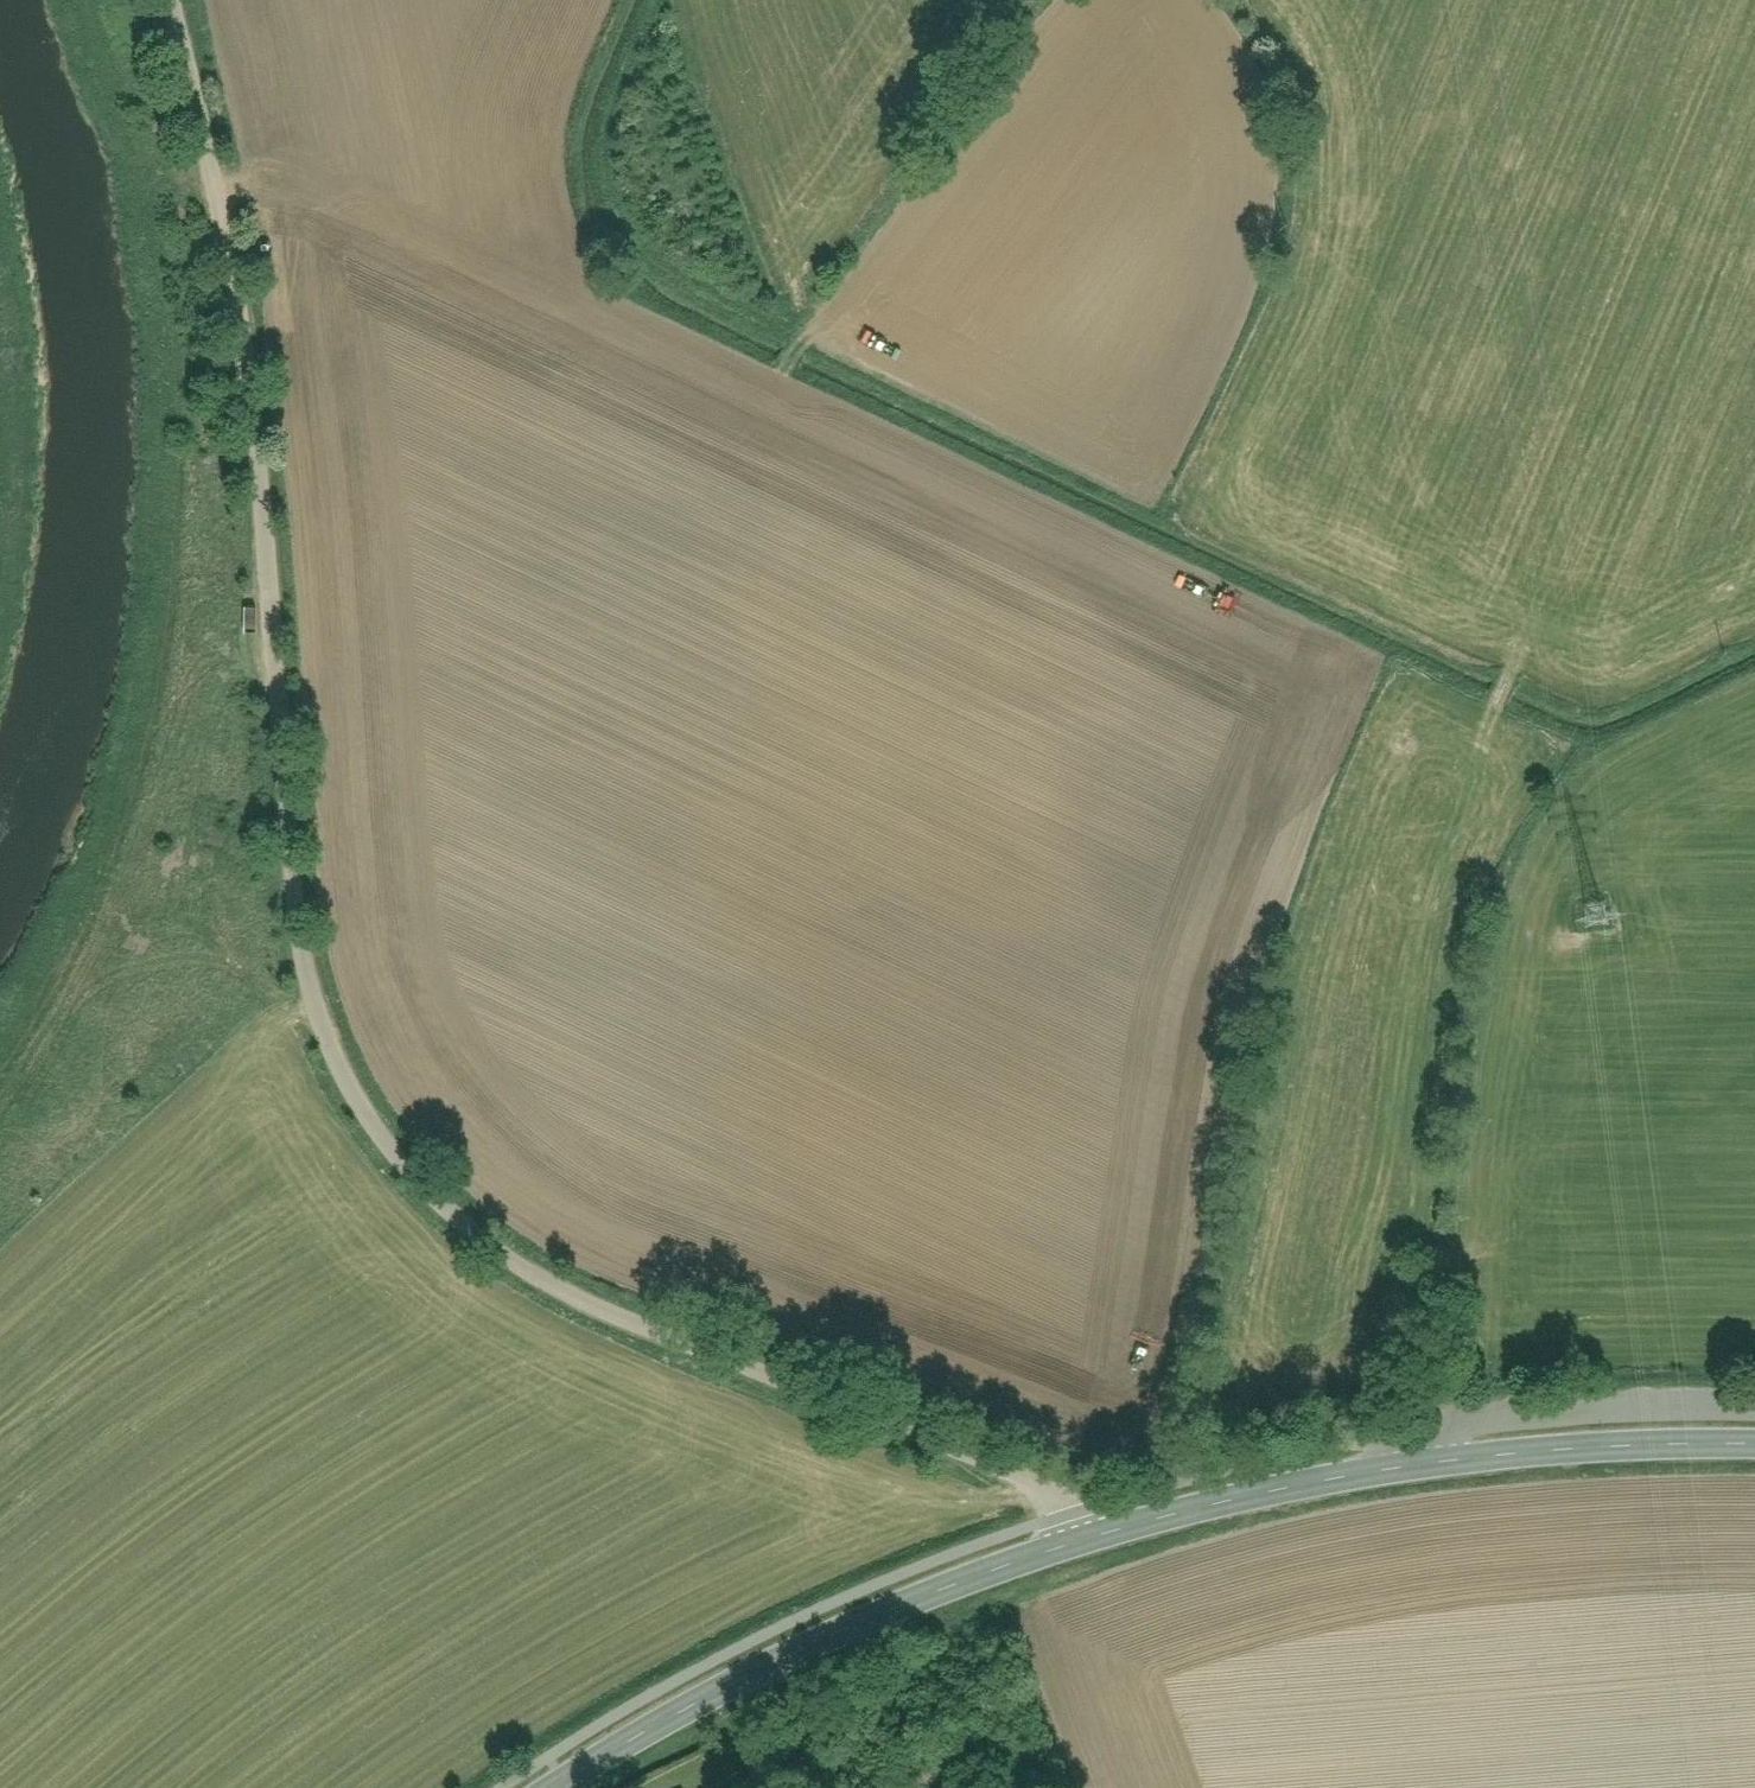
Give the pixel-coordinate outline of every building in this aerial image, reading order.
[(669,1779),(653,1787),(674,1787),(669,1779)]
